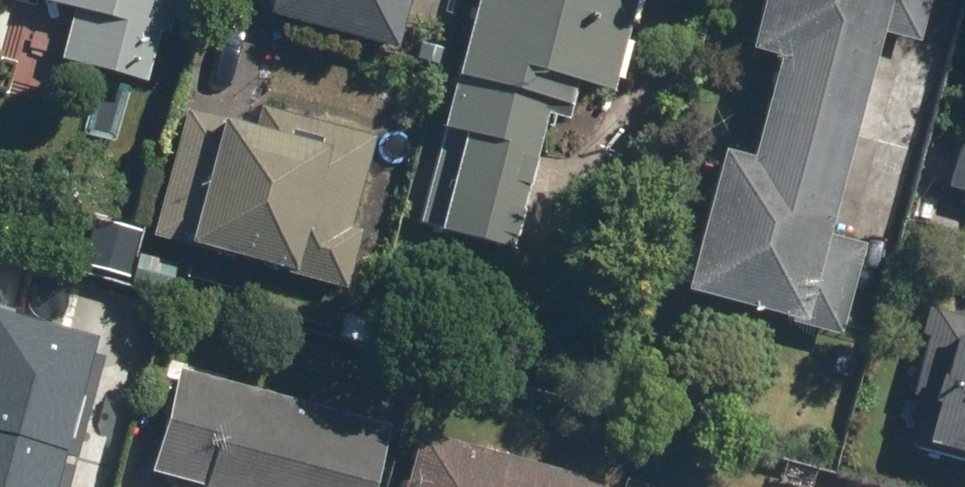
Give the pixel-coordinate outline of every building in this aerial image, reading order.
[(40,33),(153,66),(170,0),(43,0),(40,33)] [(276,10),(344,0),(278,0),(276,10)] [(417,228),(519,248),(552,74),(611,85),(636,0),(485,0),(417,228)] [(696,263),(838,297),(909,0),(759,0),(696,263)] [(374,142),(213,101),(187,241),(351,275),(374,142)] [(910,437),(964,452),(964,316),(946,310),(910,437)] [(91,346),(0,322),(0,486),(53,486),(91,346)] [(174,379),(160,460),(247,486),(351,486),(366,438),(174,379)] [(435,456),(428,486),(566,486),(435,456)]
